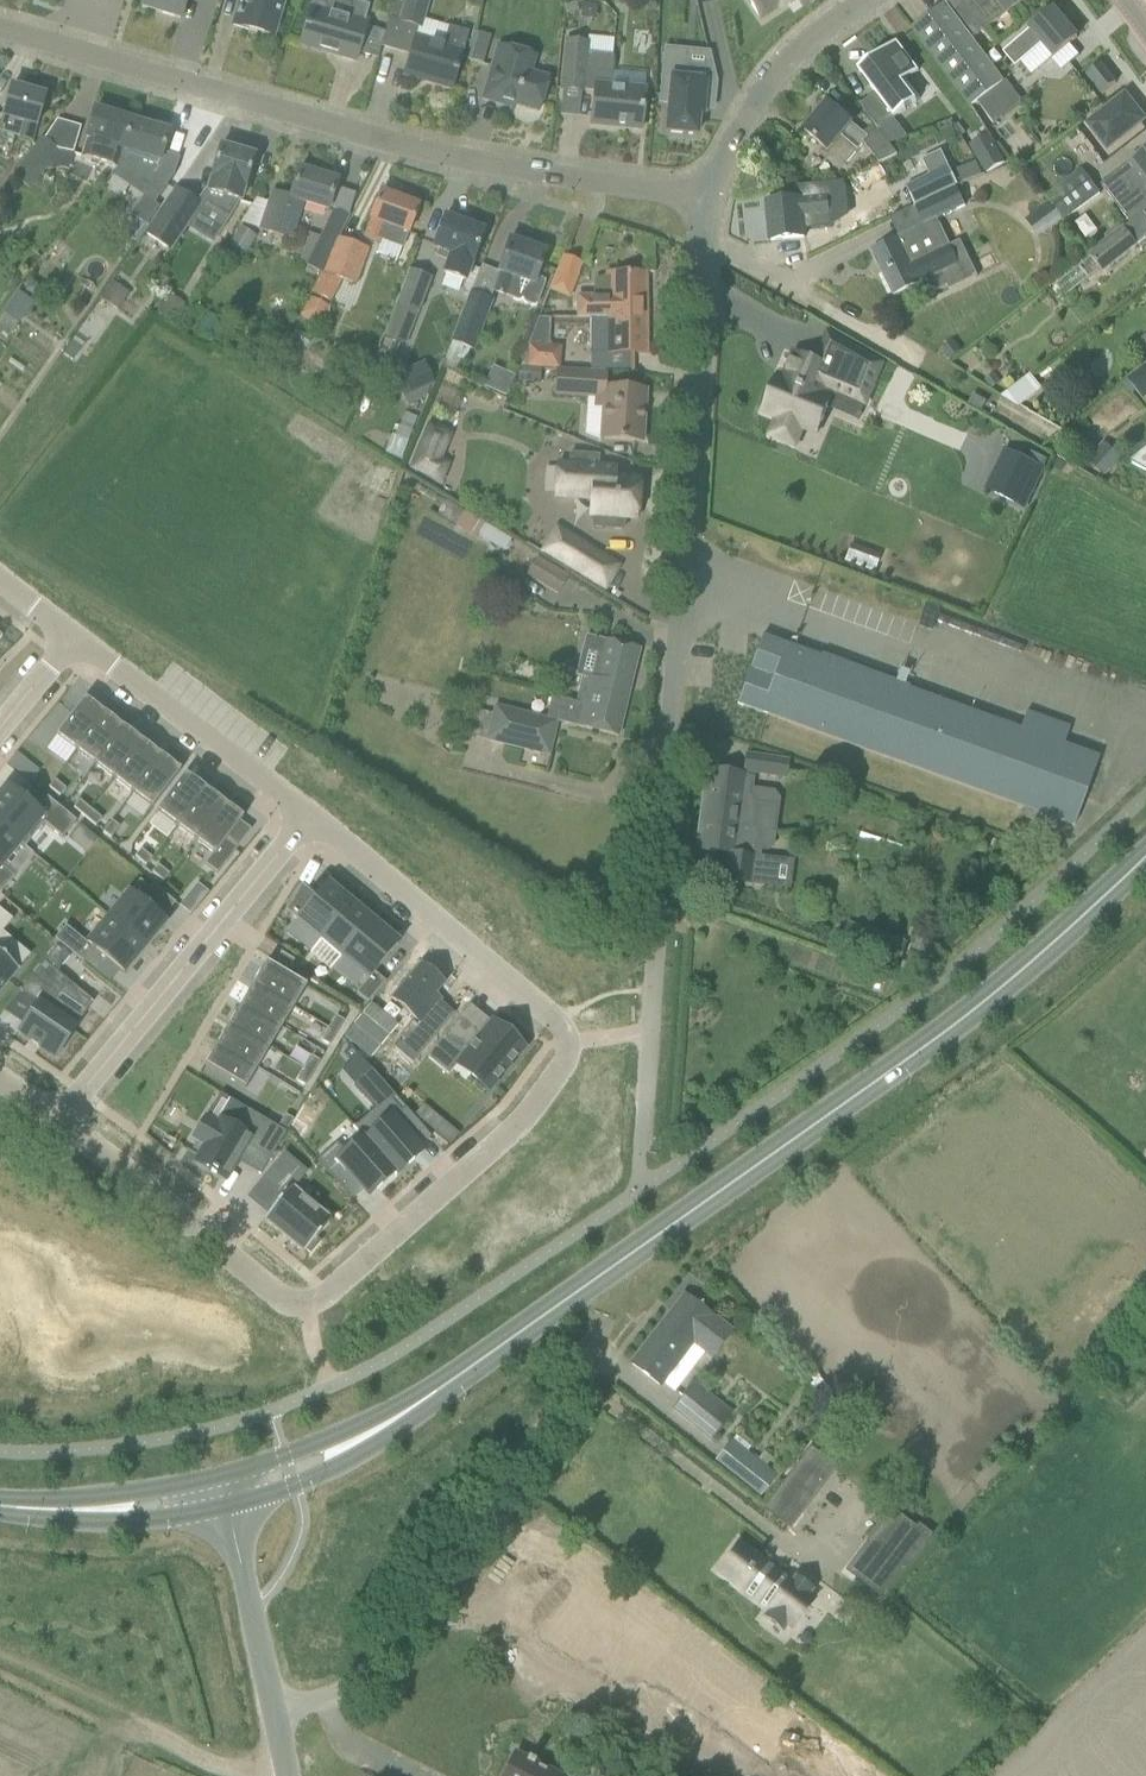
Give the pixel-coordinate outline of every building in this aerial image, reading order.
[(140,8),(178,20),(184,0),(142,0),(140,8)] [(238,3),(232,25),(272,37),(283,0),(239,0),(238,3)] [(357,53),(366,22),(364,22),(369,4),(357,0),(312,0),(298,46),(354,62),(357,53)] [(402,76),(450,90),(467,32),(447,27),(442,44),(416,36),(427,0),(394,0),(389,19),(381,46),(408,54),(402,76)] [(760,19),(780,6),(782,10),(796,0),(747,0),(760,19)] [(914,29),(928,48),(972,106),(977,102),(987,94),(1003,83),(971,41),(1020,5),(1027,0),(953,0),(914,29)] [(575,2),(563,5),(566,14),(578,10),(575,2)] [(1053,59),(1060,53),(1078,38),(1053,9),(1035,25),(1013,44),(1003,53),(1015,68),(1042,46),(1053,59)] [(563,65),(561,89),(582,91),(583,89),(594,90),(590,125),(640,130),(644,90),(646,75),(610,72),(612,55),(614,39),(587,37),(587,43),(565,41),(563,65)] [(895,117),(919,99),(905,81),(919,71),(897,42),(858,71),(876,94),(861,105),(875,125),(880,131),(896,119),(895,117)] [(498,47),(489,76),(483,99),(501,104),(502,101),(538,112),(544,89),(548,79),(528,73),(533,58),(498,47)] [(664,48),(659,103),(661,103),(668,104),(665,132),(696,135),(698,116),(702,116),(703,105),(713,106),(715,83),(708,53),(687,51),(664,48)] [(1101,64),(1087,75),(1102,94),(1116,84),(1101,64)] [(0,119),(0,132),(15,137),(15,136),(30,140),(34,127),(35,127),(43,98),(9,88),(0,119)] [(987,94),(977,102),(993,125),(1004,117),(987,94)] [(1125,96),(1088,125),(1108,150),(1145,121),(1125,96)] [(880,131),(875,125),(864,133),(828,103),(805,131),(846,166),(864,144),(879,164),(897,155),(889,145),(880,131)] [(79,157),(115,168),(129,122),(91,111),(83,138),(84,139),(79,157)] [(129,122),(115,168),(137,175),(139,175),(147,181),(143,186),(157,196),(173,174),(178,157),(161,152),(167,133),(129,122)] [(970,145),(987,172),(1006,160),(989,133),(970,145)] [(29,189),(47,164),(57,150),(54,149),(41,139),(13,178),(29,189)] [(244,184),(245,180),(252,157),(218,148),(211,175),(207,191),(203,191),(197,201),(176,188),(146,234),(167,248),(190,213),(220,231),(239,201),(243,184),(244,184)] [(931,176),(905,189),(914,207),(956,187),(958,186),(941,151),(923,160),(931,176)] [(1129,224),(1145,211),(1145,152),(1100,186),(1129,224)] [(271,192),(259,229),(288,239),(300,202),(326,210),(335,181),(298,169),(288,198),(271,192)] [(1050,202),(1063,221),(1064,222),(1100,196),(1082,171),(1046,198),(1050,202)] [(814,198),(790,200),(767,202),(771,241),(795,239),(805,237),(804,224),(829,221),(828,214),(841,213),(846,208),(843,182),(813,185),(814,198)] [(956,187),(914,207),(922,225),(923,226),(937,220),(965,206),(956,187)] [(379,193),(370,215),(362,237),(379,243),(379,241),(400,249),(406,233),(407,234),(417,207),(379,193)] [(143,196),(129,216),(144,227),(158,207),(153,203),(143,196)] [(1039,238),(1063,221),(1050,202),(1026,220),(1039,238)] [(319,273),(336,238),(346,218),(332,211),(305,266),(319,273)] [(436,239),(433,248),(450,254),(443,273),(463,281),(465,292),(469,293),(479,269),(469,265),(471,262),(472,263),(476,254),(484,231),(444,217),(436,239)] [(893,240),(871,250),(893,295),(915,285),(918,283),(925,297),(947,286),(949,291),(978,277),(960,240),(950,245),(937,220),(923,226),(922,225),(897,237),(893,240)] [(253,235),(237,226),(227,243),(242,253),(253,235)] [(1122,228),(1088,255),(1102,274),(1137,247),(1122,228)] [(365,249),(336,238),(319,273),(309,292),(329,302),(340,280),(352,285),(365,249)] [(505,297),(518,301),(522,299),(524,304),(533,307),(537,305),(544,284),(542,279),(535,277),(536,275),(544,253),(509,240),(500,262),(496,273),(498,273),(491,290),(506,296),(505,297)] [(561,257),(548,289),(567,297),(580,265),(561,257)] [(408,270),(394,305),(415,314),(429,279),(408,270)] [(584,317),(589,317),(604,317),(644,317),(643,274),(604,274),(604,277),(593,280),(593,295),(575,296),(575,313),(575,317),(584,317)] [(116,310),(128,293),(111,282),(100,299),(116,310)] [(18,292),(3,313),(19,325),(34,303),(18,292)] [(469,350),(487,300),(471,294),(452,345),(469,350)] [(172,324),(184,306),(166,295),(155,313),(172,324)] [(403,344),(415,314),(394,305),(382,336),(403,344)] [(224,325),(206,314),(196,331),(214,342),(224,325)] [(547,346),(549,317),(538,317),(518,367),(541,368),(558,369),(560,347),(547,346)] [(604,317),(589,317),(589,353),(620,353),(644,353),(644,317),(604,317)] [(778,376),(763,412),(778,418),(771,435),(795,445),(802,428),(817,434),(822,422),(828,409),(834,392),(865,405),(882,365),(850,347),(828,334),(816,362),(795,354),(784,379),(778,376)] [(1145,365),(1145,337),(1133,346),(1145,365)] [(953,341),(943,349),(950,359),(961,351),(953,341)] [(423,363),(394,376),(404,399),(407,406),(425,399),(429,388),(433,386),(423,363)] [(1127,380),(1143,402),(1145,401),(1145,365),(1127,380)] [(541,368),(518,367),(517,381),(540,383),(541,368)] [(493,370),(484,389),(505,399),(514,379),(493,370)] [(645,391),(621,389),(602,388),(603,373),(557,370),(555,393),(595,396),(595,406),(603,407),(600,438),(641,441),(645,391)] [(993,375),(986,381),(992,389),(1000,383),(993,375)] [(1030,376),(1001,398),(1018,408),(1041,390),(1030,376)] [(974,395),(969,406),(981,412),(986,402),(974,395)] [(375,402),(362,397),(355,415),(368,420),(375,402)] [(427,425),(409,470),(432,479),(440,460),(450,435),(427,425)] [(1088,462),(1105,477),(1121,460),(1104,444),(1088,462)] [(1145,473),(1145,451),(1130,464),(1145,473)] [(1004,452),(990,481),(999,485),(994,496),(1024,511),(1031,498),(1044,471),(1042,470),(1046,462),(1031,454),(1027,462),(1004,452)] [(592,527),(623,530),(623,518),(636,519),(639,481),(614,479),(615,470),(597,468),(598,456),(570,454),(569,466),(556,465),(554,497),(590,499),(588,515),(593,516),(592,527)] [(445,500),(436,516),(456,528),(465,512),(445,500)] [(465,512),(456,528),(475,540),(477,537),(485,524),(465,512)] [(582,545),(557,529),(544,550),(604,587),(616,567),(582,546),(582,545)] [(558,593),(568,577),(537,558),(527,574),(558,593)] [(738,703),(789,722),(1023,808),(1020,817),(1035,823),(1038,814),(1075,827),(1100,758),(1063,744),(1069,728),(1026,712),(1020,728),(968,709),(969,706),(823,652),(821,658),(763,636),(738,703)] [(548,757),(557,722),(617,736),(638,648),(604,640),(594,681),(584,679),(578,706),(553,700),(548,720),(495,707),(486,741),(548,757)] [(84,699),(56,736),(75,751),(104,713),(84,699)] [(104,713),(75,751),(94,765),(123,727),(104,713)] [(123,727),(94,765),(113,779),(141,742),(123,727)] [(141,742),(113,779),(132,793),(160,756),(141,742)] [(17,753),(8,764),(19,773),(28,762),(17,753)] [(160,756),(132,793),(152,808),(180,770),(160,756)] [(787,775),(789,762),(746,756),(744,769),(787,775)] [(707,769),(702,809),(700,823),(775,833),(779,802),(775,795),(756,793),(751,787),(753,777),(745,776),(746,774),(707,769)] [(184,774),(156,811),(176,826),(204,789),(184,774)] [(54,780),(48,787),(59,796),(65,789),(54,780)] [(0,793),(0,827),(20,844),(24,848),(44,823),(61,838),(75,821),(46,797),(36,810),(6,786),(0,793)] [(204,789),(176,826),(195,840),(223,803),(204,789)] [(79,800),(73,808),(85,817),(90,810),(79,800)] [(223,803),(195,840),(212,853),(204,864),(217,874),(225,863),(225,864),(235,850),(224,842),(242,817),(223,803)] [(90,810),(85,817),(95,826),(101,819),(90,810)] [(111,821),(102,832),(110,838),(119,827),(111,821)] [(721,878),(745,881),(773,885),(776,859),(757,856),(758,851),(767,853),(773,848),(775,833),(700,823),(697,848),(724,852),(721,878)] [(14,877),(1,867),(20,844),(0,827),(0,894),(14,877)] [(140,849),(134,856),(145,866),(152,858),(140,849)] [(158,865),(152,872),(163,882),(169,874),(158,865)] [(139,880),(109,917),(145,946),(165,922),(140,901),(150,889),(139,880)] [(301,885),(285,911),(320,940),(350,904),(326,884),(316,896),(301,885)] [(185,898),(179,905),(190,915),(196,908),(185,898)] [(350,904),(320,940),(341,957),(371,921),(350,904)] [(11,940),(2,932),(12,920),(0,910),(0,954),(11,940)] [(65,926),(54,939),(83,963),(94,950),(123,974),(146,947),(110,917),(87,944),(65,926)] [(371,921),(341,957),(368,979),(356,994),(367,1003),(384,982),(373,973),(398,943),(371,921)] [(919,952),(928,956),(934,940),(925,936),(919,952)] [(39,1003),(19,1031),(56,1056),(80,1020),(94,999),(67,981),(56,973),(69,957),(56,947),(20,990),(39,1003)] [(281,950),(278,958),(290,966),(295,958),(281,950)] [(18,970),(0,955),(0,991),(18,970)] [(266,962),(253,983),(293,1007),(306,986),(266,962)] [(421,963),(391,999),(415,1019),(398,1039),(404,1044),(397,1052),(412,1065),(455,1013),(442,1003),(444,1000),(436,993),(445,983),(421,963)] [(253,983),(241,1004),(281,1028),(293,1007),(253,983)] [(241,1004),(229,1024),(269,1048),(281,1028),(241,1004)] [(335,1016),(328,1028),(336,1033),(344,1021),(335,1016)] [(460,1016),(443,1037),(465,1055),(461,1060),(475,1072),(471,1077),(488,1090),(522,1049),(508,1036),(509,1035),(492,1022),(491,1023),(480,1036),(475,1032),(477,1030),(460,1016)] [(229,1024),(217,1044),(257,1068),(269,1048),(229,1024)] [(328,1028),(321,1040),(329,1045),(336,1033),(328,1028)] [(465,1055),(443,1037),(426,1057),(449,1074),(461,1060),(465,1055)] [(217,1044),(204,1065),(244,1089),(257,1068),(217,1044)] [(351,1046),(343,1052),(351,1061),(358,1054),(351,1046)] [(311,1056),(304,1069),(312,1074),(320,1061),(311,1056)] [(304,1069),(297,1081),(305,1086),(312,1074),(304,1069)] [(354,1125),(353,1126),(359,1133),(395,1173),(394,1173),(396,1175),(414,1159),(411,1155),(419,1148),(415,1143),(412,1139),(422,1130),(423,1131),(425,1130),(371,1069),(353,1085),(374,1109),(355,1126),(354,1125)] [(416,1116),(436,1132),(445,1122),(426,1105),(416,1116)] [(205,1119),(193,1138),(205,1146),(196,1162),(211,1171),(216,1174),(225,1179),(236,1161),(245,1147),(269,1161),(286,1132),(244,1108),(236,1121),(224,1114),(217,1126),(205,1119)] [(285,1114),(277,1127),(286,1132),(293,1119),(285,1114)] [(445,1122),(436,1132),(450,1144),(459,1133),(445,1122)] [(337,1143),(318,1160),(347,1193),(358,1183),(364,1190),(372,1182),(377,1188),(394,1173),(395,1173),(359,1133),(342,1148),(337,1143)] [(284,1154),(262,1181),(282,1198),(264,1220),(304,1253),(306,1251),(310,1254),(319,1242),(316,1239),(331,1221),(292,1189),(306,1172),(284,1154)] [(711,1318),(703,1312),(684,1297),(631,1364),(658,1386),(692,1343),(711,1358),(730,1334),(711,1319),(711,1318)] [(716,1401),(716,1400),(695,1384),(673,1410),(696,1429),(696,1428),(708,1438),(724,1418),(712,1409),(718,1402),(716,1401)] [(788,1525),(834,1465),(809,1446),(763,1506),(788,1525)] [(738,1478),(761,1496),(776,1475),(754,1458),(738,1478)] [(928,1536),(915,1526),(913,1528),(890,1511),(846,1569),(878,1593),(900,1563),(905,1567),(928,1536)] [(816,1598),(810,1594),(813,1590),(794,1576),(788,1583),(739,1545),(719,1571),(770,1609),(764,1617),(782,1630),(784,1627),(792,1633),(816,1598)] [(504,1775),(557,1775),(536,1766),(515,1755),(504,1775)]
